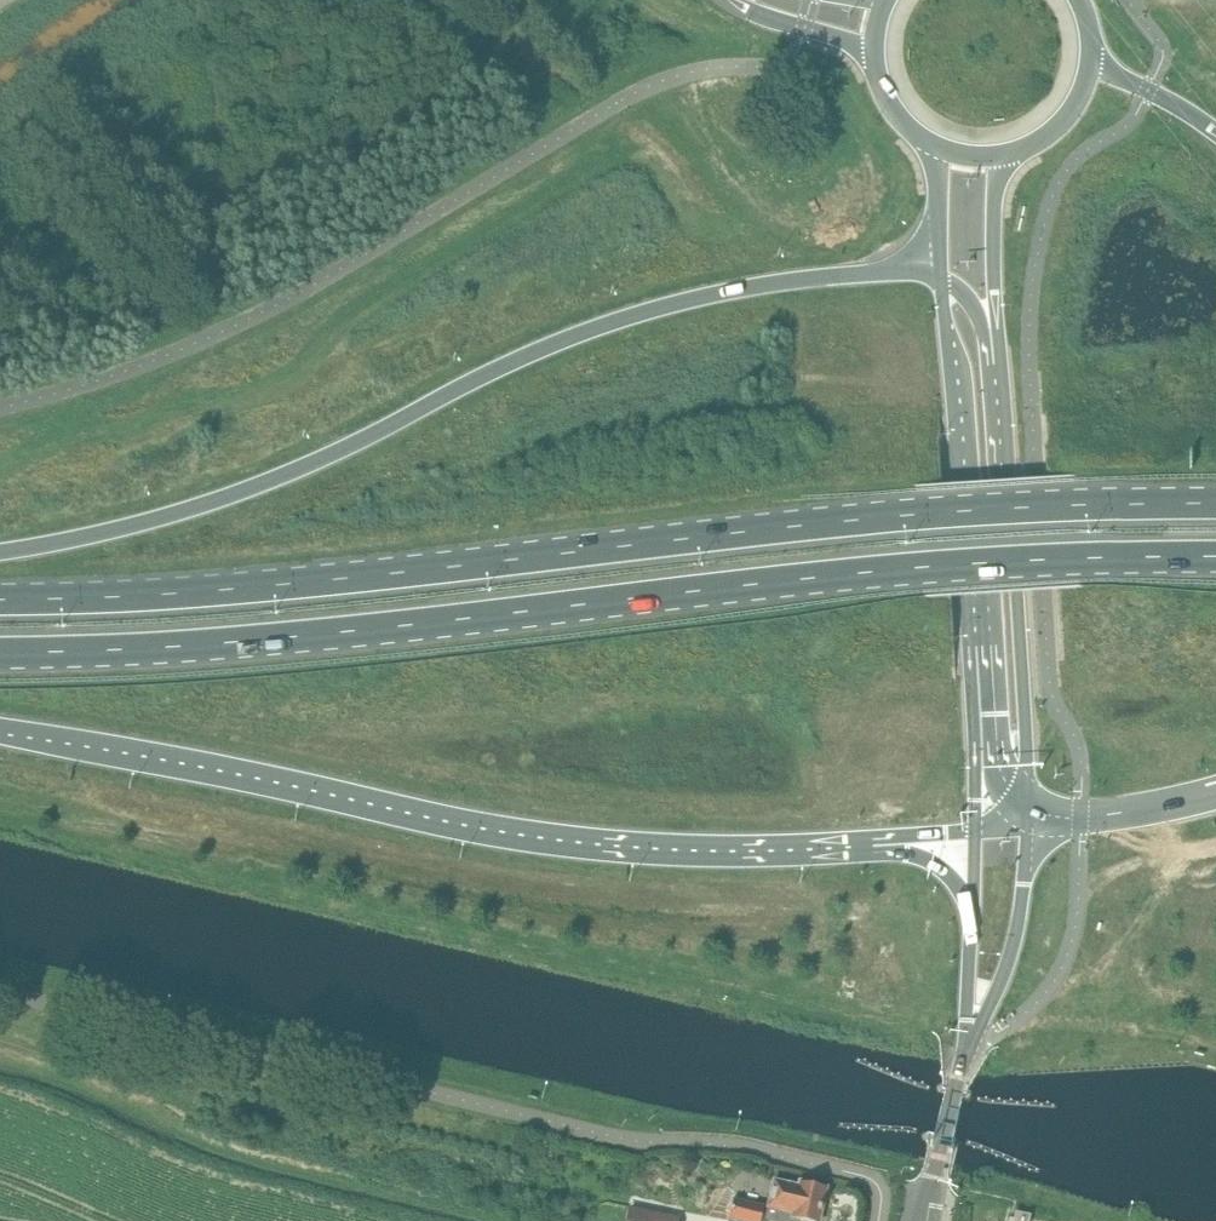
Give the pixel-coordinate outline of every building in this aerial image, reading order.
[(970,1089),(969,1088),(942,1082),(941,1082),(939,1083),(938,1084),(937,1085),(937,1087),(937,1088),(938,1090),(939,1091),(940,1092),(967,1097),(968,1097),(969,1097),(971,1096),(971,1094),(972,1093),(971,1092),(971,1090),(970,1089)] [(924,1139),(925,1139),(956,1146),(958,1146),(959,1146),(960,1145),(961,1143),(961,1142),(961,1141),(960,1139),(959,1139),(927,1131),(926,1131),(925,1131),(923,1132),(922,1133),(922,1134),(922,1135),(922,1137),(923,1138),(924,1139)] [(799,1186),(775,1181),(766,1220),(771,1220),(792,1220),(793,1218),(807,1220),(819,1220),(826,1188),(800,1182),(799,1186)] [(734,1199),(729,1218),(741,1220),(760,1220),(764,1206),(734,1199)] [(628,1220),(677,1220),(678,1218),(631,1209),(628,1220)] [(1016,1213),(1014,1220),(1030,1220),(1031,1216),(1016,1213)]
